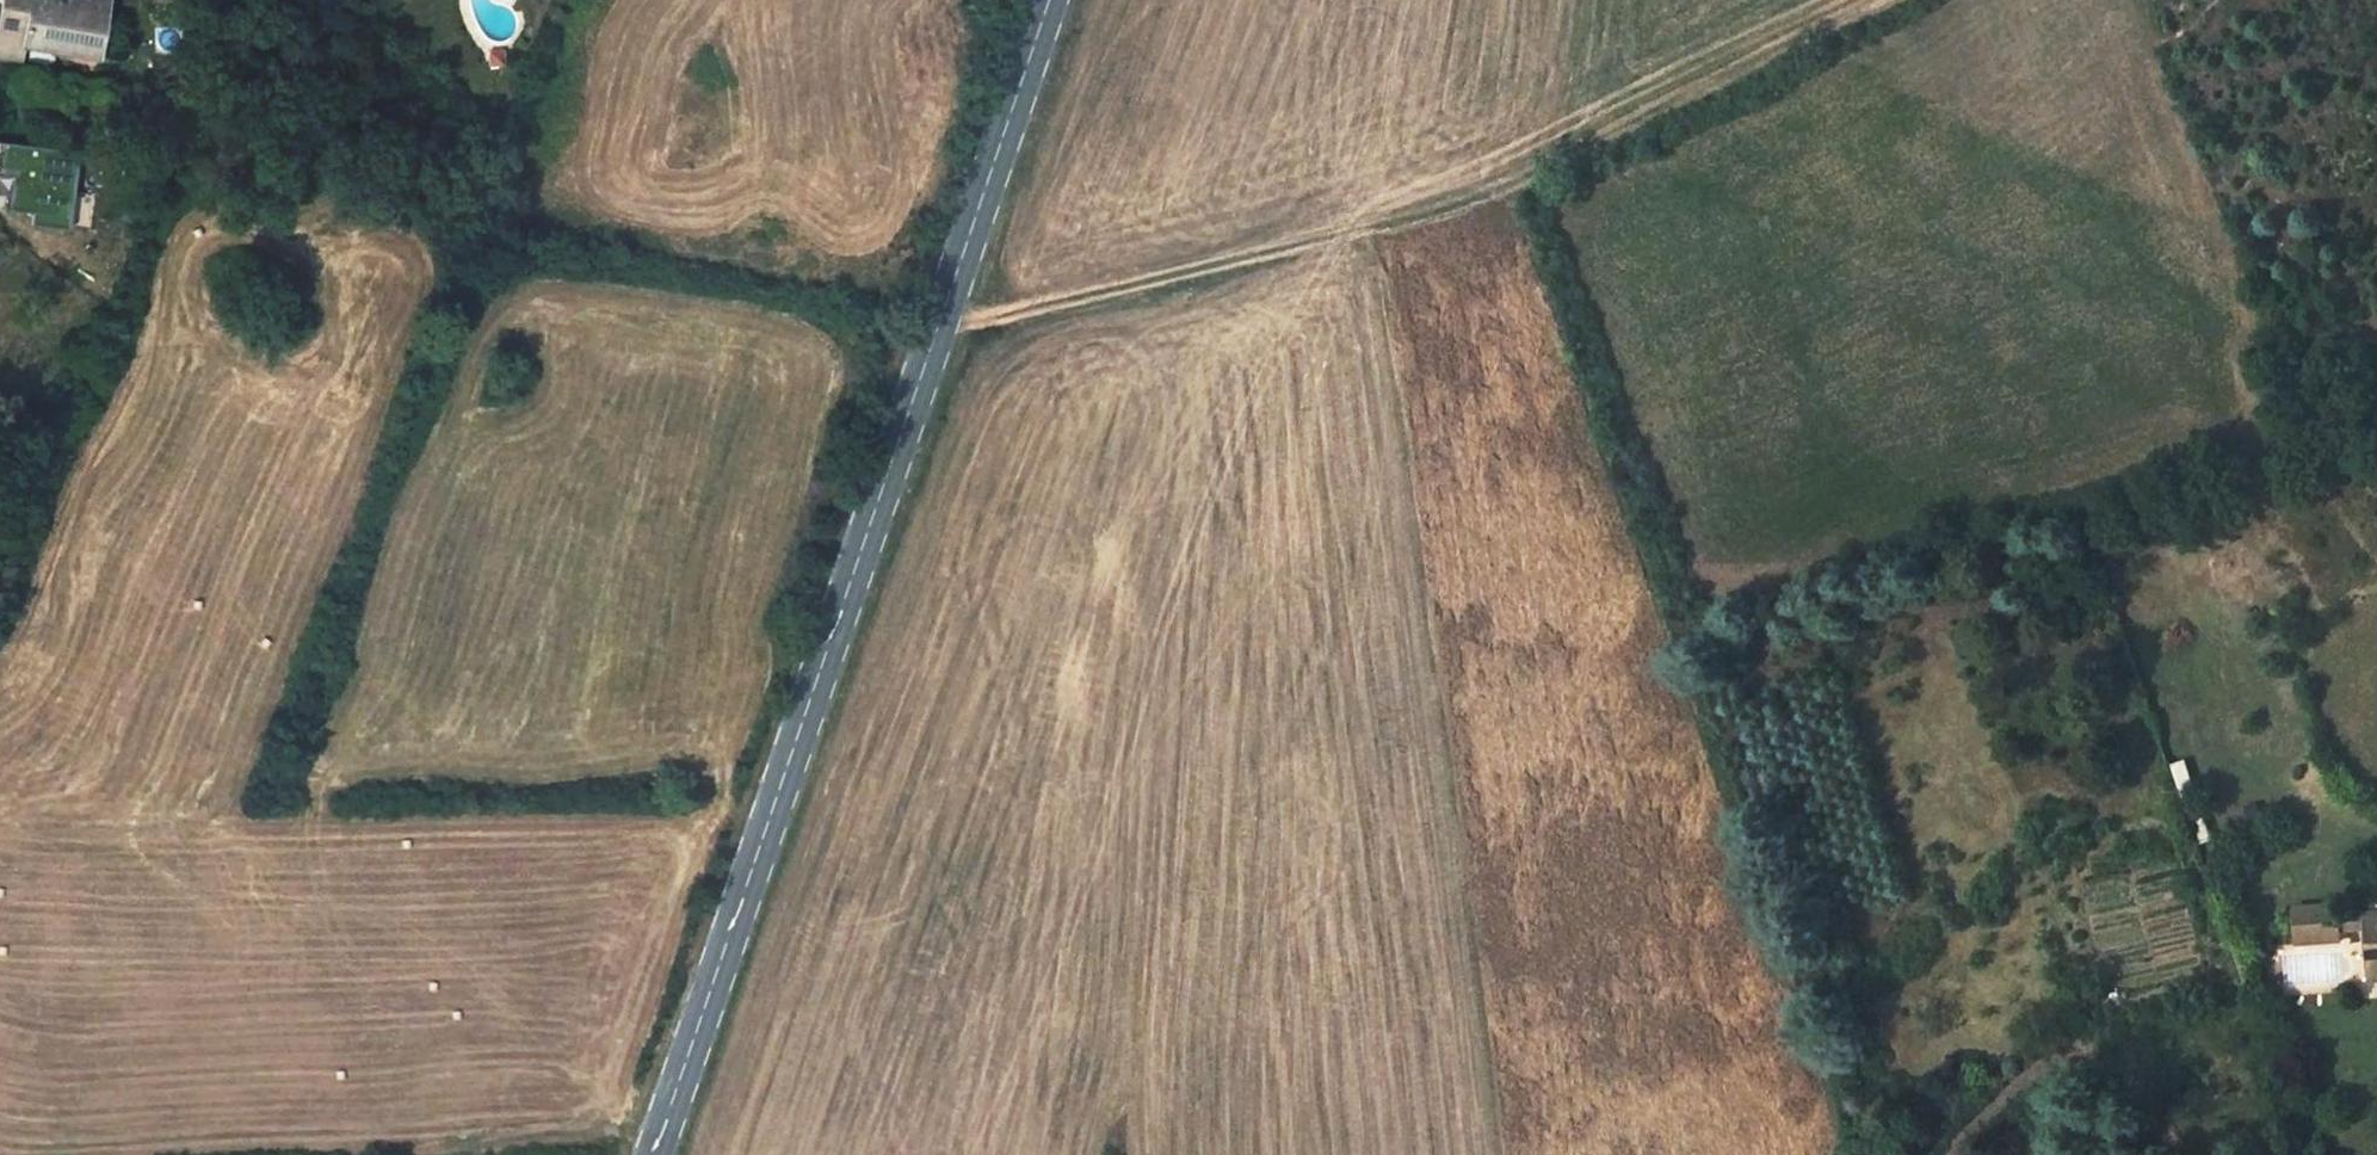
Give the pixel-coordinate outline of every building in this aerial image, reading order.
[(90,0),(0,0),(0,65),(9,67),(13,51),(84,65),(94,1),(90,0)] [(2316,924),(2273,927),(2275,964),(2318,962),(2317,952),(2344,951),(2344,940),(2343,933),(2317,935),(2316,924)] [(2344,940),(2344,951),(2347,990),(2376,988),(2376,939),(2344,940)]
